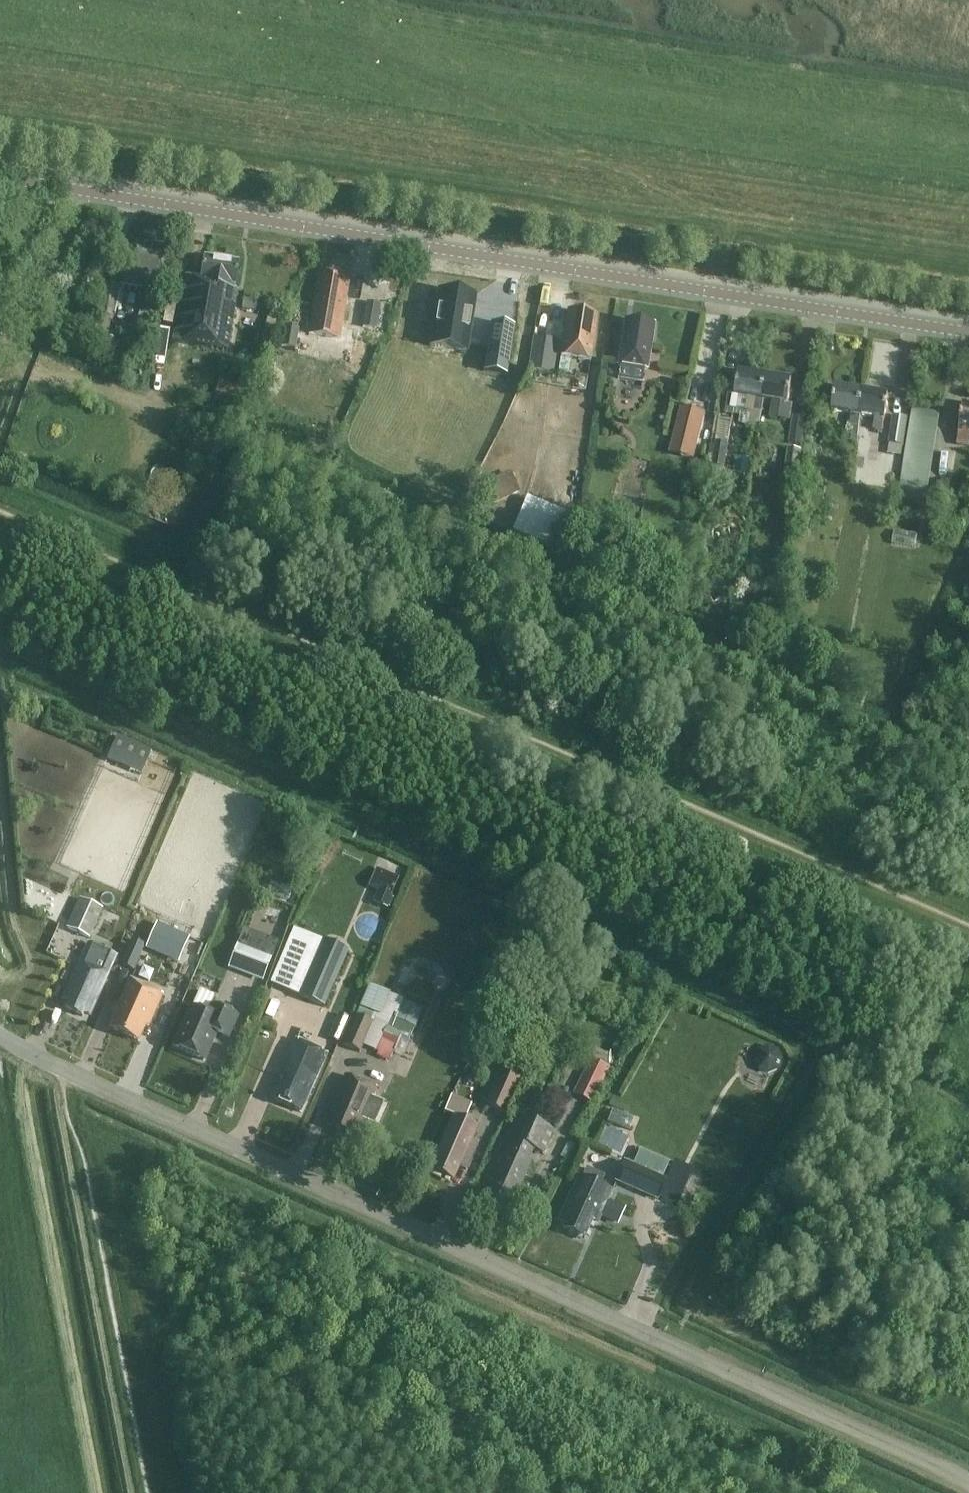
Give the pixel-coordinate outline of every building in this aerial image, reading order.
[(175,341),(228,349),(238,290),(235,290),(239,263),(205,258),(202,279),(185,276),(175,341)] [(350,281),(343,280),(343,276),(324,273),(323,281),(318,280),(309,335),(319,337),(316,355),(329,357),(332,339),(340,340),(350,281)] [(433,331),(431,346),(467,351),(469,337),(474,302),(475,296),(439,290),(436,313),(433,331)] [(244,300),(242,310),(256,312),(257,302),(244,300)] [(367,303),(363,327),(376,329),(380,306),(380,305),(367,303)] [(598,316),(568,311),(561,357),(591,361),(598,316)] [(133,322),(145,328),(149,319),(137,313),(133,322)] [(648,371),(655,325),(625,320),(618,366),(621,366),(619,379),(643,383),(645,370),(648,371)] [(300,330),(285,328),(282,348),(297,350),(300,330)] [(489,334),(481,382),(505,386),(513,338),(489,334)] [(141,340),(139,339),(133,336),(123,358),(131,362),(141,340)] [(560,342),(534,338),(529,371),(554,375),(560,342)] [(760,430),(765,400),(762,400),(763,394),(766,376),(739,372),(736,396),(755,399),(754,411),(751,410),(748,428),(760,430)] [(789,404),(792,381),(766,376),(763,394),(762,400),(765,400),(773,402),(770,419),(791,422),(794,405),(789,404)] [(859,415),(863,391),(836,387),(833,411),(852,414),(850,426),(860,427),(862,415),(859,415)] [(886,419),(889,396),(863,391),(859,415),(862,415),(876,417),(874,429),(883,431),(885,419),(886,419)] [(964,404),(958,444),(968,446),(968,404),(964,404)] [(670,455),(695,461),(707,414),(681,408),(670,455)] [(922,503),(927,504),(942,413),(914,409),(901,486),(924,490),(922,503)] [(790,444),(802,446),(806,418),(794,416),(790,444)] [(909,419),(893,417),(890,444),(905,446),(909,419)] [(715,442),(712,467),(726,469),(729,444),(715,442)] [(785,474),(799,476),(803,451),(789,449),(785,474)] [(483,484),(493,506),(520,494),(510,472),(500,477),(500,476),(483,484)] [(562,551),(575,518),(527,498),(513,531),(562,551)] [(900,542),(922,542),(922,531),(900,531),(900,542)] [(681,583),(677,571),(669,574),(673,586),(681,583)] [(119,737),(109,759),(120,764),(123,756),(145,766),(152,752),(130,742),(119,737)] [(392,897),(400,877),(377,868),(369,887),(378,891),(373,903),(388,910),(393,897),(392,897)] [(67,927),(91,938),(104,909),(80,898),(67,927)] [(158,923),(146,950),(178,964),(190,937),(158,923)] [(301,996),(324,941),(295,928),(272,984),(301,996)] [(121,965),(135,971),(146,946),(131,940),(121,965)] [(229,969),(263,981),(273,954),(240,941),(229,969)] [(324,941),(301,996),(326,1006),(349,951),(324,941)] [(109,975),(81,963),(64,1000),(68,1002),(65,1009),(83,1016),(85,1012),(91,1015),(109,975)] [(163,995),(132,981),(111,1028),(138,1041),(145,1025),(149,1027),(163,995)] [(212,1005),(216,997),(201,990),(175,1048),(204,1061),(216,1033),(228,1039),(238,1017),(212,1005)] [(379,1014),(374,1024),(364,1047),(390,1059),(400,1036),(409,1040),(414,1030),(391,1020),(401,998),(391,994),(381,1015),(379,1014)] [(424,1010),(403,1000),(395,1017),(417,1027),(424,1010)] [(361,1053),(364,1047),(374,1024),(356,1016),(343,1045),(361,1053)] [(342,1043),(345,1035),(333,1030),(329,1038),(342,1043)] [(328,1054),(297,1040),(280,1078),(284,1080),(275,1100),(302,1113),(328,1054)] [(758,1070),(768,1074),(778,1070),(782,1060),(778,1050),(768,1046),(758,1050),(754,1060),(758,1070)] [(574,1095),(593,1105),(611,1069),(592,1059),(574,1095)] [(521,1079),(502,1070),(486,1106),(506,1115),(521,1079)] [(377,1088),(347,1075),(326,1123),(356,1136),(377,1088)] [(459,1166),(466,1170),(477,1145),(471,1142),(478,1126),(455,1116),(431,1171),(453,1180),(459,1166)] [(553,1131),(519,1116),(486,1189),(492,1192),(490,1196),(508,1204),(511,1197),(516,1199),(532,1162),(525,1158),(530,1147),(544,1153),(553,1131)] [(616,1181),(672,1205),(681,1185),(679,1184),(664,1178),(670,1162),(669,1161),(641,1149),(635,1164),(625,1160),(616,1181)] [(664,1178),(679,1184),(686,1167),(670,1160),(669,1161),(670,1162),(664,1178)] [(622,1212),(621,1208),(608,1202),(612,1192),(579,1177),(560,1221),(565,1223),(563,1229),(585,1238),(594,1218),(600,1220),(602,1216),(615,1222),(618,1220),(622,1212)]
